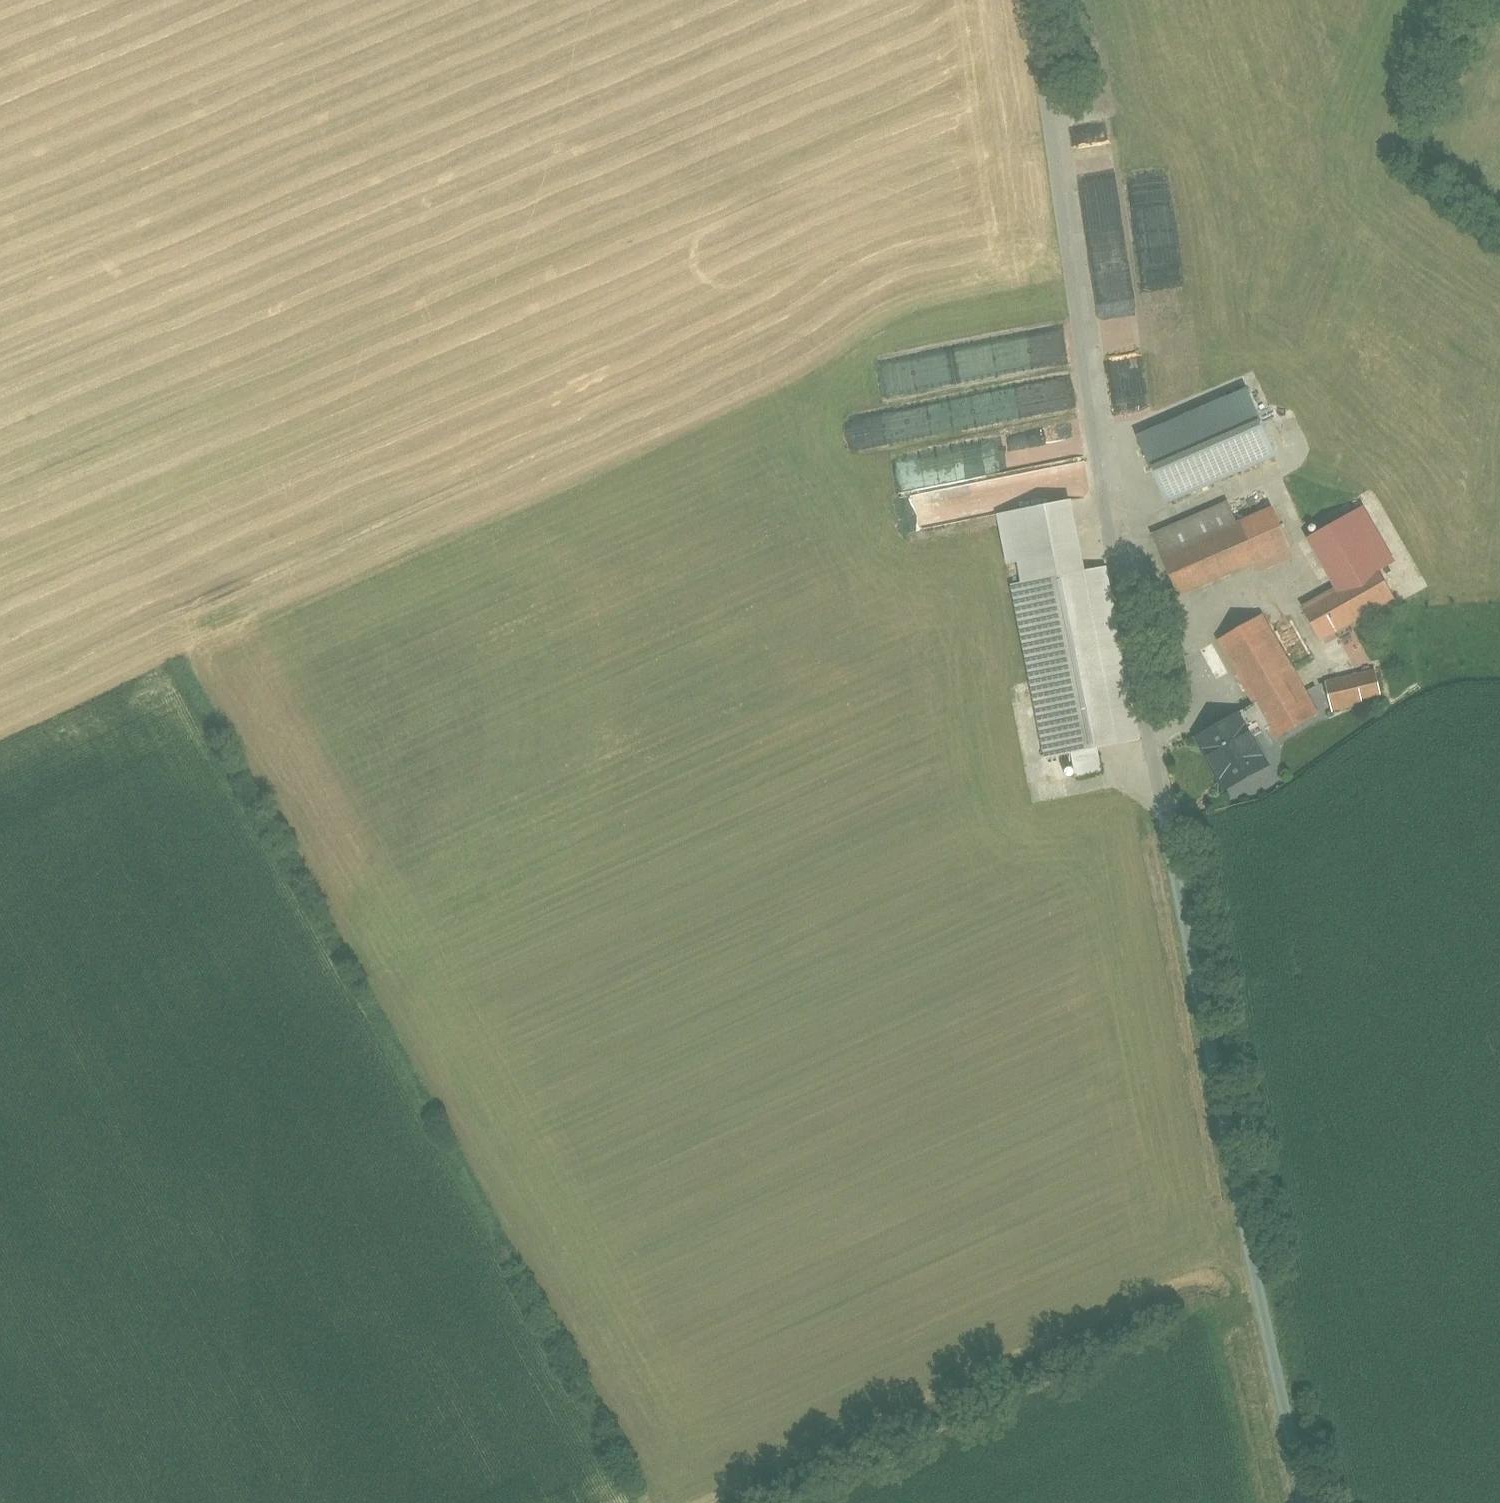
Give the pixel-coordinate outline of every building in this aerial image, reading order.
[(1166,502),(1279,459),(1251,385),(1158,420),(1160,426),(1140,433),(1166,502)] [(1071,504),(993,519),(1004,572),(1017,570),(1021,591),(1008,593),(1042,766),(1138,747),(1104,575),(1090,577),(1086,578),(1071,504)] [(1148,540),(1177,607),(1290,558),(1271,516),(1237,531),(1226,506),(1148,540)] [(1311,545),(1306,548),(1335,596),(1301,615),(1321,648),(1393,605),(1378,580),(1397,568),(1364,514),(1311,545)] [(1321,720),(1263,621),(1215,649),(1252,711),(1191,747),(1223,801),(1270,773),(1260,756),(1321,720)] [(1375,674),(1324,685),(1331,717),(1381,707),(1375,674)]
